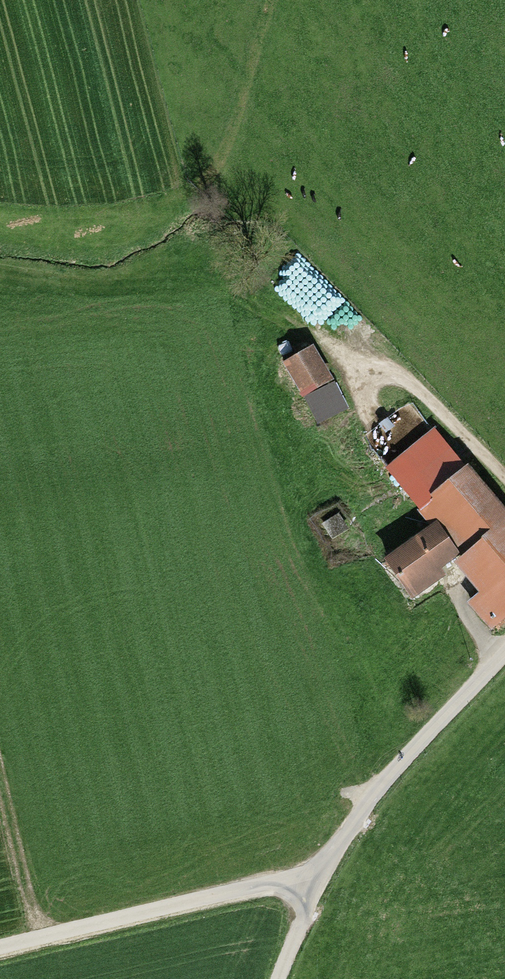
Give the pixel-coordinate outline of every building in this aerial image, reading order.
[(315,350),(285,364),(314,421),(343,407),(315,350)] [(433,436),(387,478),(429,525),(456,555),(470,570),(454,584),(495,630),(504,621),(504,516),(433,436)] [(456,555),(429,525),(388,562),(415,591),(456,555)]
